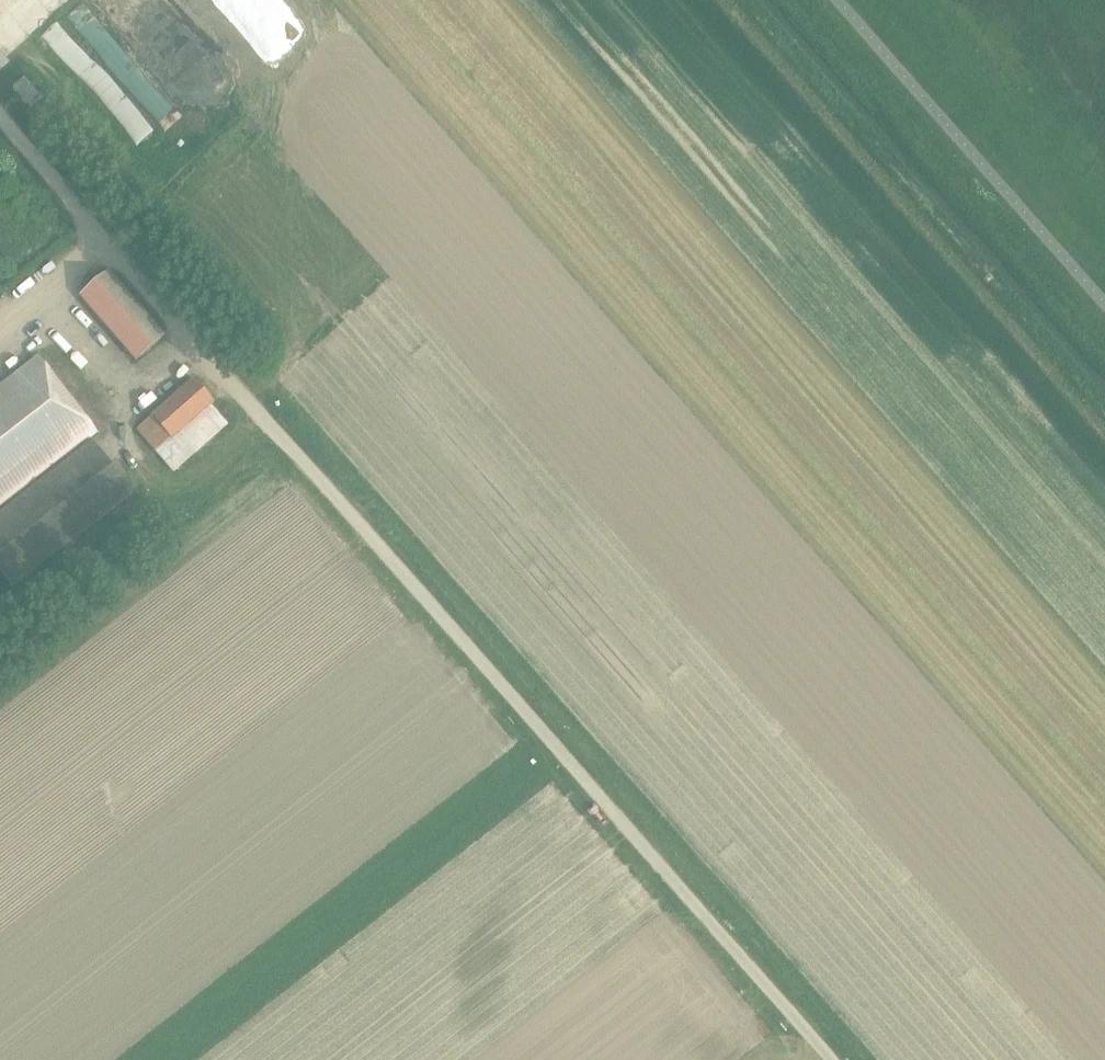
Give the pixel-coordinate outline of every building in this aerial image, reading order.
[(13,88),(21,98),(30,108),(41,99),(24,79),(13,88)] [(136,360),(164,336),(108,272),(80,296),(136,360)] [(11,589),(12,589),(133,495),(91,440),(98,434),(38,357),(0,386),(0,574),(11,589)] [(194,380),(167,403),(137,429),(173,471),(226,424),(211,407),(214,403),(194,380)]
